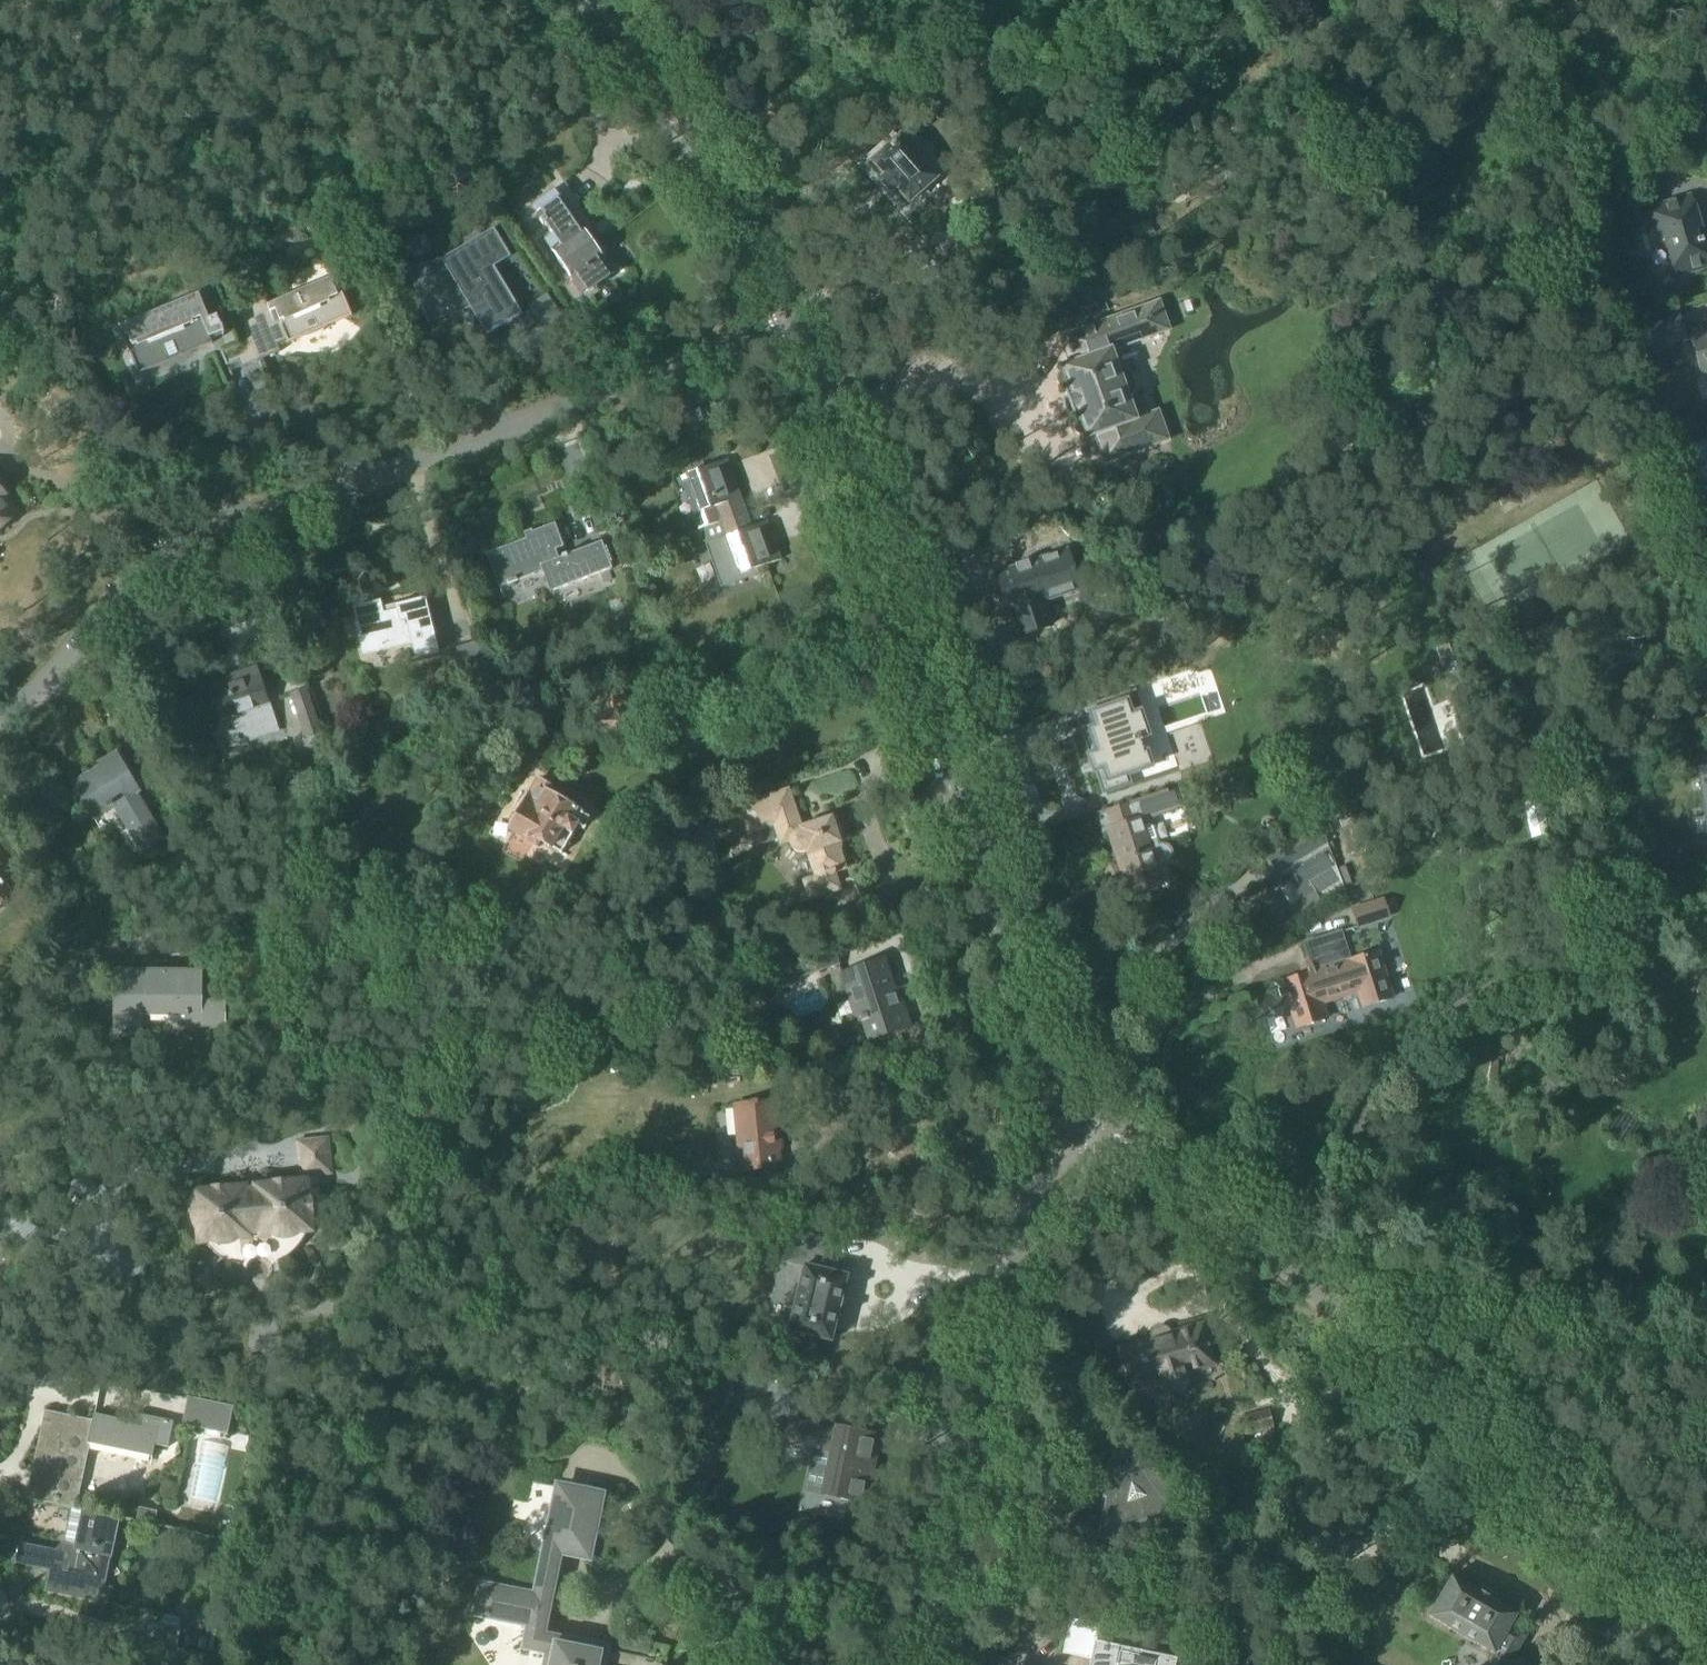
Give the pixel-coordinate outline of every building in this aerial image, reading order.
[(906,202),(933,178),(897,138),(870,162),(883,176),(879,180),(890,191),(894,188),(906,202)] [(540,215),(539,216),(552,236),(544,242),(581,297),(613,275),(555,189),(533,204),(540,215)] [(1701,231),(1691,198),(1643,212),(1650,235),(1662,232),(1675,277),(1706,267),(1706,239),(1697,241),(1695,233),(1701,231)] [(440,277),(433,258),(410,266),(417,285),(415,286),(426,320),(473,304),(491,334),(522,315),(492,266),(470,280),(463,269),(440,277)] [(239,309),(261,361),(280,353),(277,346),(287,341),(288,344),(352,317),(336,278),(268,306),(265,299),(239,309)] [(261,361),(239,309),(210,322),(199,296),(120,329),(139,376),(217,343),(227,367),(238,362),(241,369),(261,361)] [(1080,306),(1085,319),(1108,311),(1103,297),(1080,306)] [(1135,388),(1135,382),(1131,376),(1125,373),(1119,373),(1111,351),(1133,343),(1170,331),(1160,302),(1060,338),(1070,365),(1062,368),(1063,371),(1059,374),(1057,378),(1057,383),(1060,387),(1065,389),(1069,388),(1072,396),(1067,398),(1072,412),(1077,411),(1080,419),(1076,421),(1073,425),(1074,430),(1077,434),(1081,436),(1086,435),(1087,439),(1095,436),(1105,463),(1168,441),(1158,412),(1136,420),(1128,399),(1133,394),(1135,388)] [(1653,348),(1684,339),(1676,314),(1646,324),(1653,348)] [(1690,338),(1701,375),(1706,373),(1706,333),(1690,338)] [(1706,463),(1706,439),(1676,448),(1683,470),(1706,463)] [(721,523),(744,515),(739,500),(740,499),(726,462),(686,476),(695,502),(691,503),(701,529),(705,529),(707,545),(727,538),(721,523)] [(19,516),(4,498),(8,494),(0,486),(0,533),(19,516)] [(744,515),(721,523),(727,538),(707,545),(714,566),(722,589),(758,575),(756,570),(780,561),(766,524),(750,530),(744,515)] [(564,548),(554,524),(531,533),(535,541),(527,544),(526,540),(486,556),(499,590),(541,573),(549,594),(612,570),(601,543),(559,560),(555,552),(564,548)] [(997,578),(1010,616),(1014,614),(1023,639),(1053,629),(1044,604),(1081,592),(1068,554),(997,578)] [(438,653),(425,598),(395,606),(396,609),(383,612),(380,600),(352,607),(363,654),(410,642),(414,659),(438,653)] [(453,650),(465,683),(491,675),(480,642),(453,650)] [(1449,645),(1437,649),(1440,659),(1453,655),(1449,645)] [(276,728),(256,668),(240,674),(241,679),(209,690),(217,712),(219,711),(231,744),(276,728)] [(309,687),(291,693),(305,738),(324,732),(309,687)] [(1131,716),(1127,701),(1092,713),(1097,727),(1091,729),(1099,753),(1090,756),(1095,771),(1100,769),(1107,789),(1131,781),(1128,773),(1151,766),(1147,753),(1145,753),(1140,739),(1148,736),(1140,713),(1131,716)] [(163,838),(135,792),(137,791),(118,759),(73,786),(92,818),(114,805),(141,851),(163,838)] [(1696,769),(1696,771),(1701,771),(1706,810),(1706,768),(1696,769)] [(561,854),(584,815),(577,810),(580,806),(538,781),(518,813),(512,815),(508,821),(509,827),(507,830),(536,847),(539,841),(561,854)] [(801,828),(788,791),(739,807),(748,834),(774,825),(781,845),(790,842),(789,848),(792,854),(797,857),(803,856),(808,853),(816,878),(804,882),(810,901),(840,891),(836,882),(834,880),(831,880),(831,878),(834,876),(835,873),(846,870),(839,850),(840,849),(841,849),(840,848),(839,848),(838,845),(841,843),(841,840),(839,832),(837,831),(835,830),(834,831),(833,827),(834,826),(834,824),(832,818),(801,828)] [(1175,792),(1168,794),(1098,817),(1103,832),(1108,831),(1124,878),(1128,877),(1134,895),(1162,885),(1156,868),(1164,865),(1169,862),(1171,857),(1171,852),(1168,848),(1163,845),(1158,846),(1149,818),(1180,808),(1175,792)] [(36,805),(29,809),(35,820),(42,816),(36,805)] [(1321,822),(1266,855),(1280,878),(1290,872),(1329,849),(1329,848),(1321,822)] [(1276,890),(1258,900),(1274,928),(1345,890),(1336,867),(1329,849),(1290,872),(1294,880),(1276,890)] [(0,883),(0,908),(12,898),(0,883)] [(79,894),(83,898),(90,892),(86,888),(79,894)] [(1351,909),(1357,930),(1390,919),(1385,899),(1351,909)] [(1252,942),(1261,936),(1253,923),(1243,928),(1252,942)] [(1349,961),(1340,932),(1305,943),(1311,961),(1307,963),(1303,971),(1304,975),(1283,982),(1298,1028),(1326,1019),(1321,1003),(1358,992),(1363,1007),(1392,998),(1377,952),(1349,961)] [(789,980),(839,964),(834,946),(783,963),(789,980)] [(901,1008),(885,960),(843,974),(853,1005),(862,1002),(867,1020),(863,1021),(869,1040),(910,1027),(903,1007),(901,1008)] [(217,1007),(217,1003),(200,1003),(201,973),(115,972),(114,1032),(123,1033),(123,1035),(132,1035),(132,1033),(141,1033),(141,1003),(188,1004),(188,1017),(199,1017),(199,1022),(216,1023),(221,1021),(224,1017),(224,1013),(221,1009),(217,1007)] [(733,1104),(739,1173),(783,1169),(781,1150),(784,1150),(783,1127),(780,1127),(778,1100),(733,1104)] [(296,1140),(300,1178),(333,1175),(330,1137),(296,1140)] [(315,1236),(310,1178),(191,1190),(193,1204),(191,1212),(190,1215),(190,1220),(191,1224),(193,1229),(195,1232),(197,1248),(212,1246),(216,1247),(219,1248),(223,1248),(228,1248),(232,1248),(236,1246),(240,1244),(255,1242),(254,1238),(258,1237),(258,1242),(275,1240),(278,1241),(282,1242),(286,1242),(291,1242),(298,1239),(302,1237),(315,1236)] [(835,1242),(797,1233),(790,1264),(804,1267),(804,1268),(805,1268),(790,1329),(789,1329),(789,1331),(791,1332),(791,1331),(829,1340),(829,1341),(832,1342),(832,1339),(837,1316),(838,1316),(841,1302),(841,1301),(846,1278),(847,1279),(847,1276),(845,1276),(828,1272),(835,1242)] [(1183,1372),(1213,1364),(1202,1327),(1121,1351),(1122,1355),(1121,1355),(1124,1368),(1126,1367),(1132,1388),(1162,1379),(1163,1382),(1165,1386),(1169,1388),(1173,1390),(1181,1387),(1183,1384),(1185,1380),(1184,1375),(1183,1372)] [(185,1411),(182,1426),(228,1435),(234,1407),(219,1404),(205,1401),(188,1397),(185,1411)] [(1245,1437),(1249,1453),(1279,1446),(1270,1410),(1237,1418),(1243,1437),(1245,1437)] [(75,1509),(75,1508),(89,1445),(153,1458),(155,1445),(168,1448),(173,1421),(136,1414),(134,1423),(94,1415),(93,1421),(45,1411),(44,1413),(47,1413),(29,1498),(27,1498),(26,1499),(72,1509),(75,1509)] [(836,1431),(791,1421),(786,1445),(831,1455),(822,1495),(865,1504),(880,1436),(837,1426),(836,1431)] [(1177,1496),(1130,1452),(1126,1450),(1122,1451),(1119,1453),(1117,1457),(1113,1479),(1109,1478),(1104,1478),(1101,1481),(1100,1486),(1102,1490),(1106,1493),(1112,1494),(1107,1525),(1103,1528),(1102,1533),(1104,1537),(1108,1540),(1113,1540),(1128,1534),(1127,1532),(1145,1526),(1146,1528),(1154,1526),(1153,1523),(1158,1522),(1172,1517),(1173,1519),(1197,1511),(1178,1494),(1177,1496)] [(475,1611),(530,1623),(525,1645),(551,1650),(548,1664),(600,1664),(604,1647),(546,1635),(563,1554),(577,1557),(584,1558),(585,1552),(597,1494),(558,1486),(536,1594),(481,1584),(475,1611)] [(120,1518),(75,1508),(75,1509),(72,1509),(64,1543),(63,1543),(53,1553),(43,1551),(43,1549),(21,1544),(22,1543),(20,1543),(15,1564),(17,1564),(17,1562),(49,1569),(45,1592),(46,1592),(46,1591),(106,1603),(106,1604),(108,1605),(112,1588),(103,1586),(109,1558),(112,1559),(120,1518)] [(155,1526),(155,1525),(158,1512),(140,1508),(137,1522),(155,1526)] [(1515,1656),(1526,1636),(1510,1626),(1517,1615),(1495,1602),(1496,1601),(1474,1588),(1473,1589),(1452,1577),(1429,1616),(1447,1627),(1447,1628),(1475,1644),(1476,1644),(1493,1654),(1488,1663),(1491,1664),(1529,1664),(1530,1664),(1515,1656)] [(1177,1660),(1118,1647),(1119,1645),(1100,1641),(1096,1640),(1100,1626),(1070,1619),(1064,1653),(1085,1657),(1096,1659),(1095,1664),(1176,1664),(1177,1660)] [(181,1629),(159,1624),(154,1647),(148,1646),(145,1660),(170,1664),(173,1664),(181,1629)]
